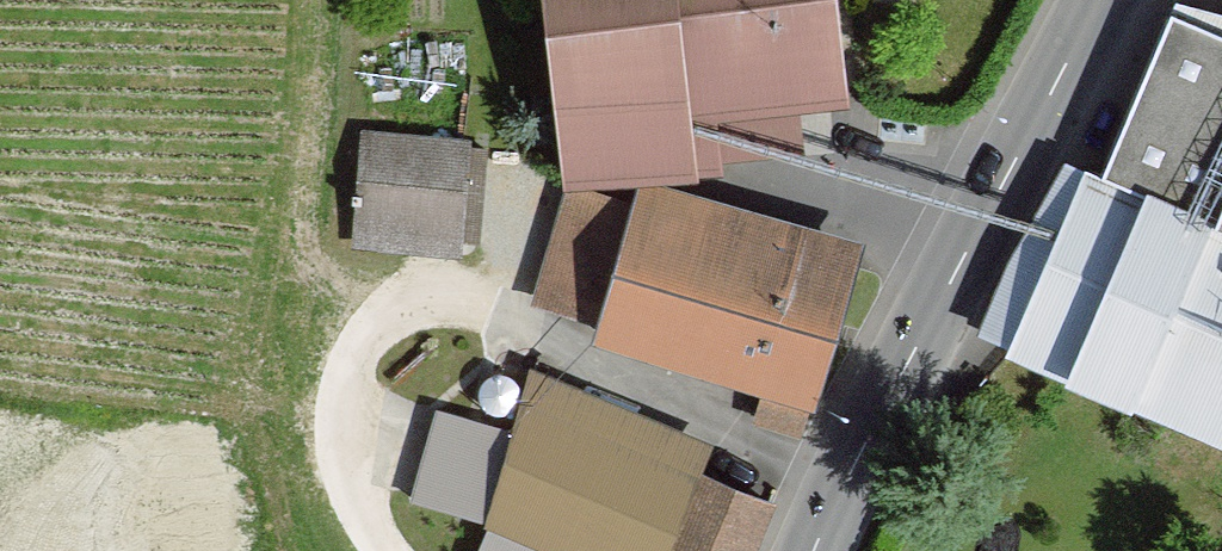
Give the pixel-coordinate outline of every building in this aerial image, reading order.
[(656,182),(723,176),(721,163),(803,156),(799,111),(848,104),(837,0),(546,0),(568,190),(638,183),(656,182)] [(1221,442),(1221,181),(1104,129),(1008,351),(1221,442)] [(461,257),(469,143),(363,135),(354,249),(461,257)] [(638,183),(632,207),(602,323),(597,341),(815,409),(865,241),(656,182),(638,183)] [(537,304),(602,323),(632,207),(568,190),(537,304)] [(772,507),(700,477),(712,447),(532,371),(487,526),(547,550),(755,550),(772,507)]
